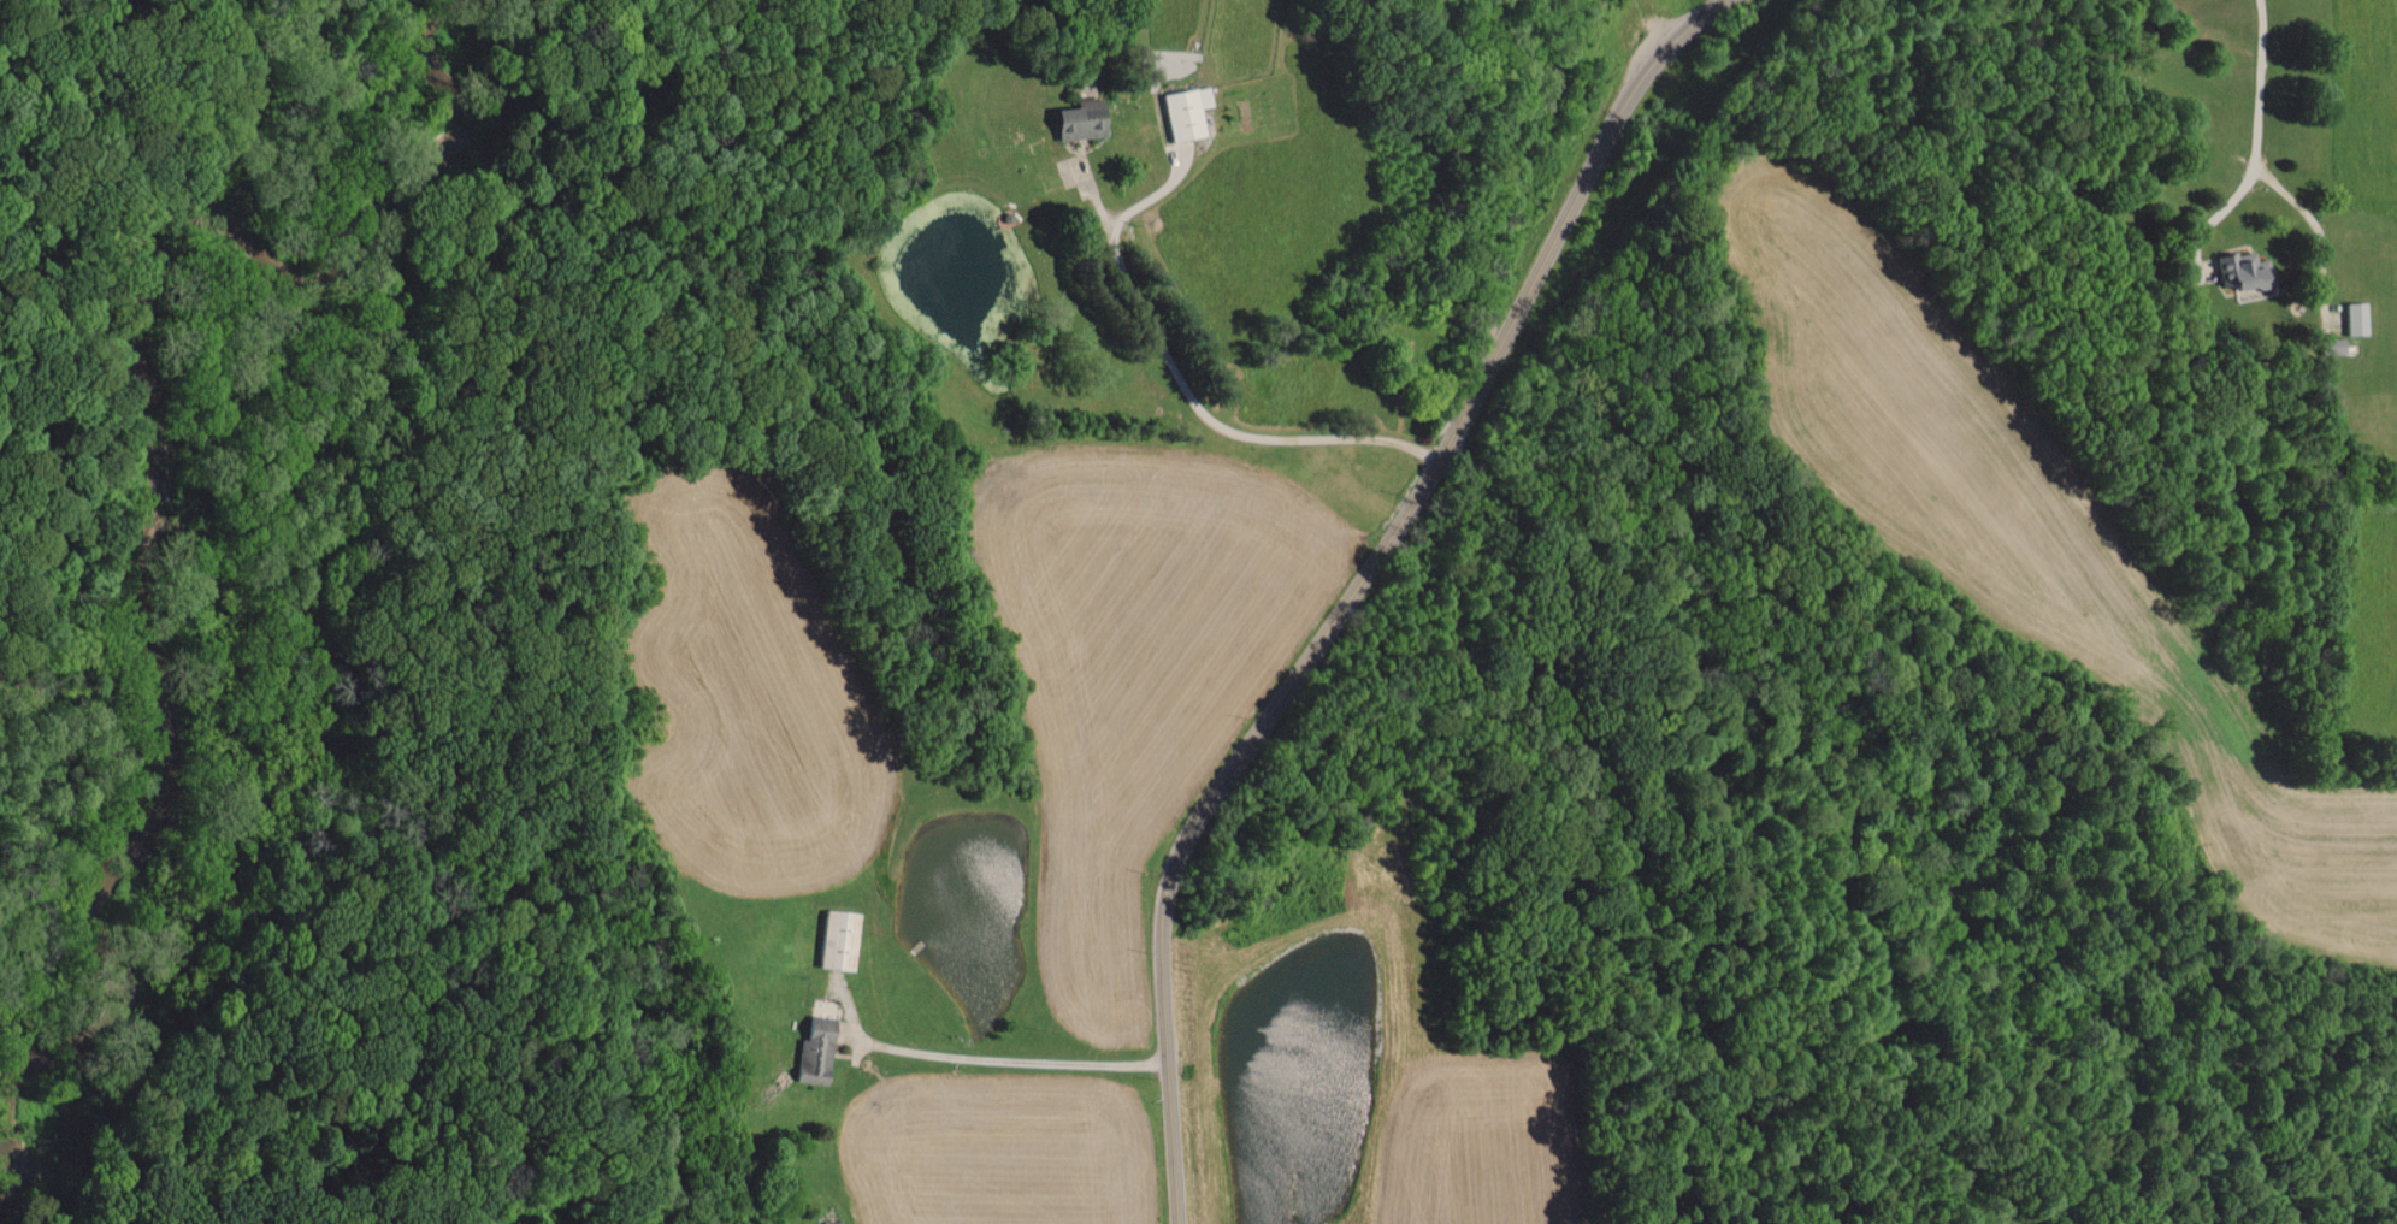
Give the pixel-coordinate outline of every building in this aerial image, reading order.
[(1167,142),(1202,135),(1197,107),(1210,105),(1206,84),(1158,93),(1167,142)] [(1072,99),(1072,105),(1048,107),(1051,140),(1101,135),(1097,97),(1072,99)] [(2211,256),(2217,288),(2233,285),(2235,300),(2263,295),(2263,292),(2274,290),(2268,256),(2253,259),(2250,248),(2211,256)] [(2364,301),(2342,302),(2344,335),(2365,334),(2364,301)] [(2316,338),(2317,354),(2344,353),(2343,336),(2316,338)] [(815,967),(850,969),(853,911),(819,909),(815,967)] [(803,1039),(793,1074),(821,1082),(839,1021),(808,1012),(801,1038),(803,1039)]
